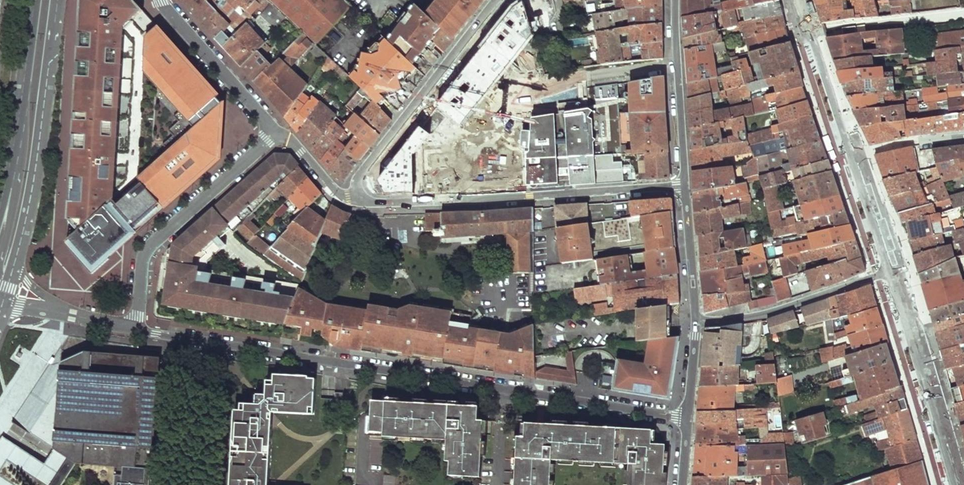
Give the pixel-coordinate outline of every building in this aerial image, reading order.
[(144,10),(136,0),(81,0),(68,219),(79,231),(109,204),(114,200),(124,30),(144,10)] [(203,26),(217,13),(205,0),(179,0),(203,26)] [(217,13),(230,25),(237,33),(248,21),(253,16),(256,18),(261,13),(272,2),(270,0),(205,0),(217,13)] [(272,2),(291,20),(312,41),(317,45),(350,7),(343,0),(270,0),(272,2)] [(533,32),(530,18),(526,0),(524,0),(516,5),(469,66),(382,178),(379,183),(386,196),(455,192),(455,184),(484,182),(515,179),(515,187),(525,186),(527,157),(531,116),(517,119),(516,142),(489,145),(488,141),(478,109),(477,105),(533,32)] [(486,0),(435,0),(424,13),(443,31),(454,41),(470,20),(486,0)] [(530,18),(558,10),(555,0),(526,0),(530,18)] [(617,4),(600,5),(599,0),(583,0),(587,16),(593,15),(661,5),(661,0),(616,0),(617,4)] [(744,9),(751,8),(749,0),(737,0),(738,2),(721,5),(720,2),(730,0),(683,0),(682,7),(682,17),(713,13),(723,12),(734,10),(738,10),(744,9)] [(822,23),(872,17),(870,0),(815,0),(818,9),(822,23)] [(890,14),(911,12),(910,0),(888,0),(890,14)] [(389,11),(378,25),(390,35),(393,38),(388,43),(425,78),(435,65),(440,59),(433,50),(436,47),(444,54),(447,50),(434,40),(443,31),(424,13),(411,1),(398,18),(389,11)] [(782,7),(780,1),(751,8),(744,9),(748,23),(784,14),(782,7)] [(816,12),(812,1),(807,3),(810,14),(816,12)] [(272,2),(261,13),(279,32),(291,20),(272,2)] [(661,14),(661,5),(593,15),(596,34),(614,31),(661,23),(661,14)] [(737,25),(734,10),(723,12),(727,28),(737,25)] [(203,26),(223,48),(231,39),(225,32),(230,25),(217,13),(203,26)] [(683,28),(684,37),(713,31),(717,30),(713,13),(682,17),(683,28)] [(786,22),(784,14),(748,23),(751,37),(788,28),(786,22)] [(223,48),(242,68),(265,45),(270,41),(248,21),(237,33),(231,39),(223,48)] [(661,23),(614,31),(615,36),(619,35),(620,43),(623,42),(623,37),(629,36),(630,41),(631,46),(662,41),(661,33),(661,23)] [(732,32),(743,29),(742,24),(737,25),(727,28),(725,28),(725,30),(727,37),(728,43),(734,41),(732,32)] [(856,26),(843,28),(845,35),(857,33),(856,26)] [(109,204),(79,231),(67,242),(75,235),(78,239),(70,246),(79,256),(86,250),(91,256),(86,260),(91,269),(93,272),(134,235),(130,230),(160,204),(164,208),(221,158),(221,153),(218,152),(218,150),(221,150),(223,120),(224,102),(222,103),(217,98),(219,96),(182,55),(181,56),(164,38),(166,36),(157,27),(146,37),(144,71),(179,112),(174,117),(178,122),(167,132),(172,137),(161,146),(167,152),(114,200),(109,204)] [(734,52),(734,54),(728,56),(729,59),(740,56),(746,55),(791,42),(790,36),(788,28),(751,37),(747,38),(749,48),(734,52)] [(859,33),(857,33),(845,35),(827,37),(831,49),(835,60),(862,56),(862,49),(861,42),(877,40),(878,47),(878,54),(904,52),(901,28),(900,28),(876,31),(859,33)] [(963,45),(963,30),(927,34),(929,49),(936,49),(963,45)] [(450,46),(454,41),(443,31),(434,40),(447,50),(450,46)] [(614,31),(596,34),(601,65),(663,58),(662,50),(662,41),(631,46),(624,47),(623,42),(620,43),(619,35),(615,36),(614,31)] [(684,49),(686,49),(724,43),(728,43),(727,37),(715,39),(713,31),(684,37),(683,38),(683,44),(684,49)] [(288,67),(306,49),(322,63),(328,55),(317,45),(312,41),(311,43),(303,35),(295,43),(282,55),(285,59),(282,62),(279,58),(254,83),(284,118),(303,91),(306,86),(288,67)] [(349,75),(360,87),(366,93),(373,100),(377,105),(382,99),(385,102),(397,113),(407,101),(389,84),(394,78),(412,95),(425,78),(388,43),(386,40),(383,38),(379,44),(373,43),(373,49),(369,49),(369,54),(363,54),(363,60),(359,60),(358,69),(355,69),(349,75)] [(262,57),(270,50),(265,45),(242,68),(254,83),(279,58),(282,55),(295,43),(292,40),(284,48),(282,47),(279,50),(281,51),(267,63),(262,57)] [(753,79),(748,60),(741,62),(740,56),(729,59),(730,63),(731,66),(733,73),(741,71),(744,83),(747,82),(799,69),(795,57),(791,42),(746,55),(747,58),(752,57),(758,78),(753,79)] [(722,52),(726,64),(730,63),(729,59),(728,56),(724,43),(686,49),(687,66),(688,83),(716,77),(723,75),(733,73),(731,66),(716,69),(714,53),(722,52)] [(963,57),(963,45),(936,49),(937,60),(957,58),(956,53),(960,53),(961,57),(963,57)] [(878,47),(862,49),(862,56),(871,55),(878,54),(878,47)] [(334,61),(328,55),(322,63),(329,70),(330,67),(334,61)] [(862,56),(835,60),(837,67),(838,70),(873,67),(871,55),(862,56)] [(937,60),(926,61),(928,74),(936,73),(959,71),(957,58),(937,60)] [(342,69),(334,61),(330,67),(338,76),(342,69)] [(840,77),(842,83),(893,78),(893,72),(893,70),(883,71),(883,66),(873,67),(838,70),(840,77)] [(801,78),(799,69),(747,82),(749,89),(749,90),(774,84),(776,92),(802,85),(801,78)] [(741,71),(733,73),(723,75),(725,88),(727,88),(744,83),(741,71)] [(936,73),(938,86),(963,83),(962,71),(959,71),(936,73)] [(617,85),(595,89),(595,114),(597,116),(619,114),(619,105),(631,103),(632,114),(666,112),(666,104),(665,86),(664,76),(651,79),(651,80),(630,84),(631,99),(618,100),(617,85)] [(689,90),(690,97),(717,90),(716,77),(688,83),(689,90)] [(412,95),(394,78),(389,84),(407,101),(408,100),(412,95)] [(845,90),(848,96),(897,89),(896,78),(893,78),(842,83),(845,90)] [(741,94),(741,91),(749,89),(747,82),(744,83),(727,88),(729,98),(741,94)] [(904,101),(904,89),(897,89),(848,96),(851,103),(854,110),(904,105),(949,99),(963,97),(963,83),(938,86),(923,87),(924,98),(911,98),(911,100),(904,101)] [(805,93),(802,85),(776,92),(771,93),(751,98),(752,102),(755,114),(777,108),(808,101),(805,93)] [(346,105),(350,110),(366,93),(360,87),(346,105)] [(719,90),(717,90),(690,97),(687,98),(688,114),(690,114),(713,108),(712,97),(720,95),(719,90)] [(750,96),(751,98),(771,93),(770,90),(750,96)] [(284,118),(290,126),(310,97),(303,91),(284,118)] [(319,103),(310,97),(290,126),(297,134),(319,103)] [(951,115),(963,114),(963,97),(949,99),(951,115)] [(382,99),(377,105),(380,108),(385,102),(382,99)] [(385,129),(391,120),(380,108),(377,105),(373,100),(358,117),(380,135),(385,129)] [(810,107),(808,101),(777,108),(781,123),(812,115),(810,107)] [(690,114),(691,129),(744,116),(755,114),(752,102),(713,110),(713,108),(690,114)] [(311,151),(325,133),(337,116),(339,114),(341,112),(338,110),(334,114),(319,103),(297,134),(311,151)] [(374,142),(380,135),(358,117),(350,110),(346,105),(345,106),(343,108),(353,117),(346,125),(357,136),(369,148),(374,142)] [(904,105),(854,110),(858,118),(862,126),(905,121),(907,121),(908,119),(904,105)] [(340,120),(346,125),(353,117),(343,108),(343,109),(341,112),(339,114),(343,117),(340,120)] [(481,111),(478,109),(488,141),(489,138),(490,134),(490,130),(489,127),(489,124),(492,123),(488,116),(485,117),(484,115),(483,113),(481,111)] [(548,116),(531,116),(527,157),(566,156),(583,155),(594,155),(593,113),(591,111),(554,113),(548,116)] [(668,138),(666,112),(632,114),(634,153),(637,152),(669,151),(668,138)] [(963,130),(963,114),(951,115),(908,119),(907,121),(905,121),(862,126),(867,137),(871,146),(902,138),(900,129),(905,128),(906,136),(963,130)] [(817,128),(812,115),(781,123),(771,125),(771,127),(773,131),(783,129),(788,127),(791,137),(785,138),(775,141),(774,137),(750,143),(752,150),(753,157),(756,156),(779,151),(787,149),(821,141),(817,128)] [(341,131),(346,125),(340,120),(337,116),(325,133),(334,142),(341,131)] [(692,139),(693,149),(750,142),(748,133),(744,116),(691,129),(692,139)] [(357,136),(346,125),(341,131),(347,136),(353,141),(357,136)] [(750,143),(774,137),(773,131),(771,127),(748,133),(750,142),(750,143)] [(791,137),(788,127),(783,129),(785,138),(791,137)] [(320,161),(329,172),(347,149),(348,148),(342,142),(347,136),(341,131),(334,142),(320,161)] [(311,151),(320,161),(334,142),(325,133),(311,151)] [(342,142),(348,148),(353,141),(347,136),(342,142)] [(364,155),(369,148),(357,136),(353,141),(348,148),(347,149),(359,161),(364,155)] [(824,149),(821,141),(787,149),(790,163),(782,165),(783,170),(792,168),(827,159),(824,149)] [(717,163),(716,154),(752,150),(750,143),(750,142),(693,149),(691,149),(693,172),(722,168),(722,163),(717,163)] [(920,166),(912,147),(881,153),(876,155),(880,168),(884,180),(914,173),(931,170),(938,168),(933,150),(924,151),(922,145),(916,146),(923,166),(920,166)] [(933,150),(938,168),(944,183),(963,179),(963,146),(950,148),(933,150)] [(329,172),(342,183),(350,172),(359,161),(347,149),(329,172)] [(646,174),(638,174),(638,181),(668,179),(671,175),(670,163),(669,151),(637,152),(637,160),(645,160),(646,174)] [(756,156),(759,171),(782,165),(779,151),(756,156)] [(256,176),(253,173),(233,191),(235,194),(227,202),(224,199),(213,209),(228,224),(233,229),(235,227),(247,217),(277,185),(297,165),(288,155),(275,154),(262,165),(265,168),(256,176)] [(583,155),(566,156),(567,175),(577,174),(584,174),(583,155)] [(566,156),(527,157),(525,186),(530,186),(532,189),(534,188),(537,187),(537,183),(557,182),(567,182),(567,175),(566,156)] [(748,162),(748,164),(743,165),(745,176),(759,172),(759,171),(756,156),(753,157),(748,162)] [(829,165),(827,159),(792,168),(792,171),(784,173),(786,182),(794,180),(831,172),(829,165)] [(262,165),(253,173),(256,176),(265,168),(262,165)] [(307,177),(297,165),(277,185),(288,197),(307,177)] [(693,183),(694,193),(736,185),(733,166),(722,168),(693,172),(693,183)] [(935,181),(925,184),(926,188),(930,187),(944,183),(938,168),(931,170),(935,181)] [(784,173),(783,170),(760,175),(764,184),(765,187),(778,184),(786,182),(784,173)] [(755,179),(758,186),(764,184),(760,175),(759,172),(745,176),(746,181),(755,179)] [(835,183),(831,172),(794,180),(799,200),(785,204),(786,207),(791,206),(839,195),(835,183)] [(888,189),(891,196),(920,189),(914,173),(884,180),(888,189)] [(321,192),(307,177),(288,197),(303,211),(307,207),(321,192)] [(719,201),(748,195),(746,183),(736,185),(694,193),(694,203),(695,212),(719,207),(719,201)] [(950,198),(944,183),(930,187),(935,203),(950,198)] [(765,187),(770,211),(777,209),(782,208),(778,184),(765,187)] [(895,205),(898,212),(929,204),(922,189),(920,189),(891,196),(895,205)] [(233,191),(224,199),(227,202),(235,194),(233,191)] [(785,219),(780,219),(777,209),(770,211),(769,211),(772,228),(791,224),(795,223),(810,219),(820,217),(845,212),(842,203),(839,195),(791,206),(793,214),(785,217),(785,219)] [(950,198),(952,203),(955,209),(958,208),(963,207),(963,195),(950,198)] [(673,199),(672,197),(638,200),(630,200),(632,218),(644,216),(673,214),(673,199)] [(901,219),(903,223),(908,222),(935,215),(933,208),(952,203),(950,198),(935,203),(929,204),(898,212),(901,219)] [(749,201),(739,203),(741,214),(750,212),(749,201)] [(285,202),(276,211),(280,215),(289,205),(285,202)] [(739,203),(719,207),(695,212),(696,225),(697,236),(699,237),(701,257),(734,250),(746,246),(743,228),(719,232),(718,220),(741,215),(741,214),(739,203)] [(572,205),(557,206),(559,227),(589,223),(587,204),(572,205)] [(348,224),(361,225),(361,214),(350,215),(332,205),(326,221),(322,233),(342,241),(348,224)] [(302,281),(322,233),(326,221),(307,207),(303,211),(271,247),(263,256),(302,281)] [(508,238),(509,275),(529,274),(530,308),(522,308),(522,314),(535,314),(535,208),(477,212),(475,212),(426,213),(425,221),(425,231),(434,231),(434,236),(440,236),(440,238),(508,238)] [(958,208),(955,209),(935,215),(908,222),(910,231),(911,240),(941,234),(953,230),(963,227),(958,208)] [(213,209),(205,218),(215,229),(217,226),(222,232),(228,224),(213,209)] [(280,215),(276,211),(269,219),(273,222),(280,215)] [(847,218),(845,212),(820,217),(822,230),(849,224),(847,218)] [(673,214),(644,216),(646,228),(674,224),(674,219),(673,214)] [(247,217),(235,227),(249,241),(256,234),(260,231),(247,217)] [(299,289),(302,282),(274,278),(273,288),(263,287),(264,276),(207,267),(209,260),(231,241),(222,232),(217,226),(215,229),(205,218),(178,241),(165,300),(165,303),(173,304),(174,302),(183,303),(183,306),(191,307),(191,305),(209,308),(208,310),(225,313),(226,310),(242,313),(242,316),(258,319),(258,316),(277,319),(276,322),(285,323),(299,289)] [(810,219),(795,223),(799,234),(813,231),(810,219)] [(589,223),(559,227),(561,240),(591,236),(589,223)] [(674,224),(646,228),(649,252),(651,252),(672,249),(675,249),(676,249),(676,237),(672,237),(671,228),(675,228),(675,225),(674,224)] [(788,227),(791,227),(791,224),(772,228),(773,235),(789,232),(788,227)] [(798,242),(800,252),(855,242),(852,233),(849,224),(822,230),(813,231),(799,234),(800,241),(798,242)] [(961,241),(963,240),(963,227),(953,230),(958,242),(961,241)] [(247,244),(263,256),(271,247),(256,234),(249,241),(247,244)] [(911,248),(913,256),(945,246),(941,234),(911,240),(908,240),(911,248)] [(67,242),(70,246),(78,239),(75,235),(67,242)] [(591,236),(561,240),(563,264),(594,260),(592,251),(588,252),(587,243),(591,242),(591,236)] [(783,256),(779,256),(781,263),(784,277),(797,273),(795,264),(833,256),(835,263),(860,257),(858,249),(855,242),(800,252),(783,256)] [(800,252),(798,242),(781,245),(783,256),(800,252)] [(752,255),(746,257),(747,263),(766,259),(761,243),(750,245),(752,255)] [(916,264),(919,272),(955,257),(950,244),(945,246),(913,256),(916,264)] [(629,255),(597,259),(600,285),(676,276),(676,262),(676,258),(673,258),(672,249),(651,252),(652,262),(647,263),(646,253),(631,255),(633,272),(631,273),(629,255)] [(86,260),(91,256),(86,250),(79,256),(91,269),(86,260)] [(702,265),(703,271),(736,265),(734,250),(701,257),(702,265)] [(802,276),(807,275),(811,290),(830,284),(865,271),(863,264),(860,257),(835,263),(801,272),(802,276)] [(922,284),(959,278),(962,278),(955,257),(919,272),(921,279),(922,284)] [(750,271),(751,273),(769,269),(766,259),(747,263),(736,265),(703,271),(702,272),(703,283),(705,293),(720,293),(720,294),(748,293),(747,285),(744,285),(743,277),(742,277),(741,273),(750,271)] [(796,277),(799,277),(798,273),(797,273),(784,277),(772,280),(773,287),(777,301),(792,296),(788,282),(796,280),(796,277)] [(274,278),(264,276),(263,287),(273,288),(274,278)] [(678,290),(676,276),(600,285),(597,286),(574,289),(576,305),(592,303),(594,315),(638,310),(668,306),(680,304),(678,290)] [(961,285),(959,278),(922,284),(927,298),(931,312),(963,301),(963,284),(961,285)] [(872,291),(870,285),(847,293),(849,305),(874,297),(872,291)] [(768,288),(770,295),(751,301),(751,309),(777,301),(773,287),(768,288)] [(327,305),(299,289),(285,323),(302,326),(301,334),(311,336),(313,328),(322,330),(321,335),(336,345),(372,351),(382,347),(402,350),(401,353),(412,355),(413,352),(442,357),(442,362),(552,379),(550,369),(544,368),(535,372),(535,331),(517,337),(486,331),(485,335),(470,332),(473,320),(410,309),(389,318),(390,311),(379,309),(379,313),(327,305)] [(708,313),(751,301),(750,293),(748,293),(720,294),(720,293),(705,293),(703,293),(706,312),(708,313)] [(874,297),(849,305),(847,293),(840,296),(845,317),(849,316),(852,315),(877,307),(875,302),(874,297)] [(840,296),(828,300),(834,321),(836,320),(845,317),(840,296)] [(828,300),(769,320),(770,335),(772,335),(830,322),(834,321),(828,300)] [(931,312),(933,319),(935,326),(963,317),(963,301),(931,312)] [(650,340),(668,338),(668,319),(668,306),(638,310),(638,341),(650,340)] [(878,311),(877,307),(852,315),(854,323),(880,315),(878,311)] [(881,320),(880,315),(854,323),(855,326),(852,327),(851,324),(844,327),(845,333),(834,337),(835,340),(853,335),(882,325),(881,320)] [(937,334),(963,326),(963,317),(935,326),(936,330),(937,334)] [(749,323),(740,324),(739,359),(747,358),(749,323)] [(885,335),(882,325),(853,335),(858,353),(886,344),(888,344),(885,335)] [(937,334),(939,343),(941,351),(963,345),(963,326),(937,334)] [(702,370),(738,368),(739,359),(719,360),(720,327),(706,329),(704,349),(702,370)] [(668,338),(650,340),(647,364),(620,360),(619,365),(615,389),(673,399),(675,397),(680,336),(668,338)] [(889,353),(886,344),(858,353),(848,357),(854,376),(891,362),(889,353)] [(944,361),(963,356),(963,345),(941,351),(943,357),(944,361)] [(832,349),(833,360),(848,357),(845,346),(832,349)] [(832,348),(820,350),(823,362),(833,360),(832,349),(832,348)] [(159,357),(83,350),(60,361),(58,405),(57,411),(56,451),(46,465),(0,436),(0,484),(60,484),(74,463),(114,466),(113,484),(150,484),(159,357)] [(571,351),(564,352),(568,372),(550,369),(552,379),(577,384),(571,351)] [(775,366),(773,353),(766,354),(767,366),(775,366)] [(946,370),(954,368),(963,366),(963,356),(944,361),(945,366),(946,370)] [(860,394),(832,402),(834,408),(836,408),(899,387),(895,375),(891,362),(854,376),(848,377),(845,378),(828,383),(830,390),(856,382),(860,394)] [(776,380),(775,366),(767,366),(755,367),(756,384),(776,383),(776,380)] [(959,387),(963,386),(963,366),(954,368),(959,387)] [(738,372),(748,371),(747,367),(738,368),(702,370),(702,380),(701,389),(738,386),(738,372)] [(274,374),(274,378),(270,378),(270,380),(266,380),(266,400),(261,404),(243,403),(243,406),(239,406),(238,409),(235,409),(234,435),(234,439),(235,441),(236,443),(238,445),(239,448),(239,450),(238,452),(237,454),(233,461),(231,484),(269,484),(272,412),(314,414),(316,379),(308,379),(309,376),(274,374)] [(776,383),(778,398),(792,393),(790,376),(776,380),(776,383)] [(745,387),(755,387),(755,384),(738,386),(701,389),(700,399),(699,409),(733,408),(735,389),(745,389),(745,387)] [(955,404),(963,402),(963,386),(959,387),(951,389),(953,397),(955,404)] [(878,415),(865,419),(866,423),(889,416),(886,404),(903,399),(901,393),(899,387),(836,408),(839,417),(875,406),(878,415)] [(341,392),(333,391),(333,406),(345,407),(346,397),(345,397),(345,393),(341,393),(341,392)] [(904,398),(903,399),(886,404),(889,416),(908,410),(906,404),(904,398)] [(477,406),(369,399),(369,404),(368,430),(382,431),(382,435),(446,439),(445,460),(449,460),(448,474),(479,476),(482,419),(476,419),(477,406)] [(961,426),(963,425),(963,402),(955,404),(958,415),(961,426)] [(735,416),(743,416),(744,427),(758,426),(759,438),(760,445),(783,444),(782,438),(781,430),(767,431),(766,407),(733,408),(699,409),(698,417),(697,425),(724,424),(724,428),(736,427),(735,416)] [(877,446),(874,446),(876,453),(886,450),(917,440),(912,425),(908,410),(889,416),(866,423),(862,425),(866,436),(886,429),(888,437),(876,441),(877,446)] [(802,444),(825,436),(822,426),(824,425),(820,413),(796,420),(802,444)] [(525,422),(524,436),(517,436),(513,484),(549,484),(551,458),(628,463),(627,484),(664,484),(666,446),(652,445),(653,431),(525,422)] [(697,436),(696,446),(746,445),(760,445),(759,438),(737,439),(736,427),(724,428),(724,424),(697,425),(697,436)] [(382,435),(382,431),(368,430),(367,459),(381,460),(382,435)] [(919,450),(917,440),(886,450),(892,471),(923,461),(919,450)] [(783,450),(783,444),(760,445),(746,445),(747,454),(747,466),(747,476),(762,476),(787,476),(786,471),(783,450)] [(746,445),(696,446),(694,462),(693,478),(728,477),(747,476),(747,466),(737,466),(737,454),(747,454),(746,445)] [(923,461),(892,471),(848,484),(930,484),(927,477),(923,461)] [(391,471),(380,470),(379,484),(390,484),(391,471)] [(787,476),(787,480),(795,478),(794,470),(786,471),(787,476)] [(762,484),(785,484),(788,484),(787,480),(787,476),(762,476),(762,484)] [(799,476),(795,478),(787,480),(788,484),(800,484),(799,476)] [(728,477),(693,478),(692,484),(729,484),(728,477)]
